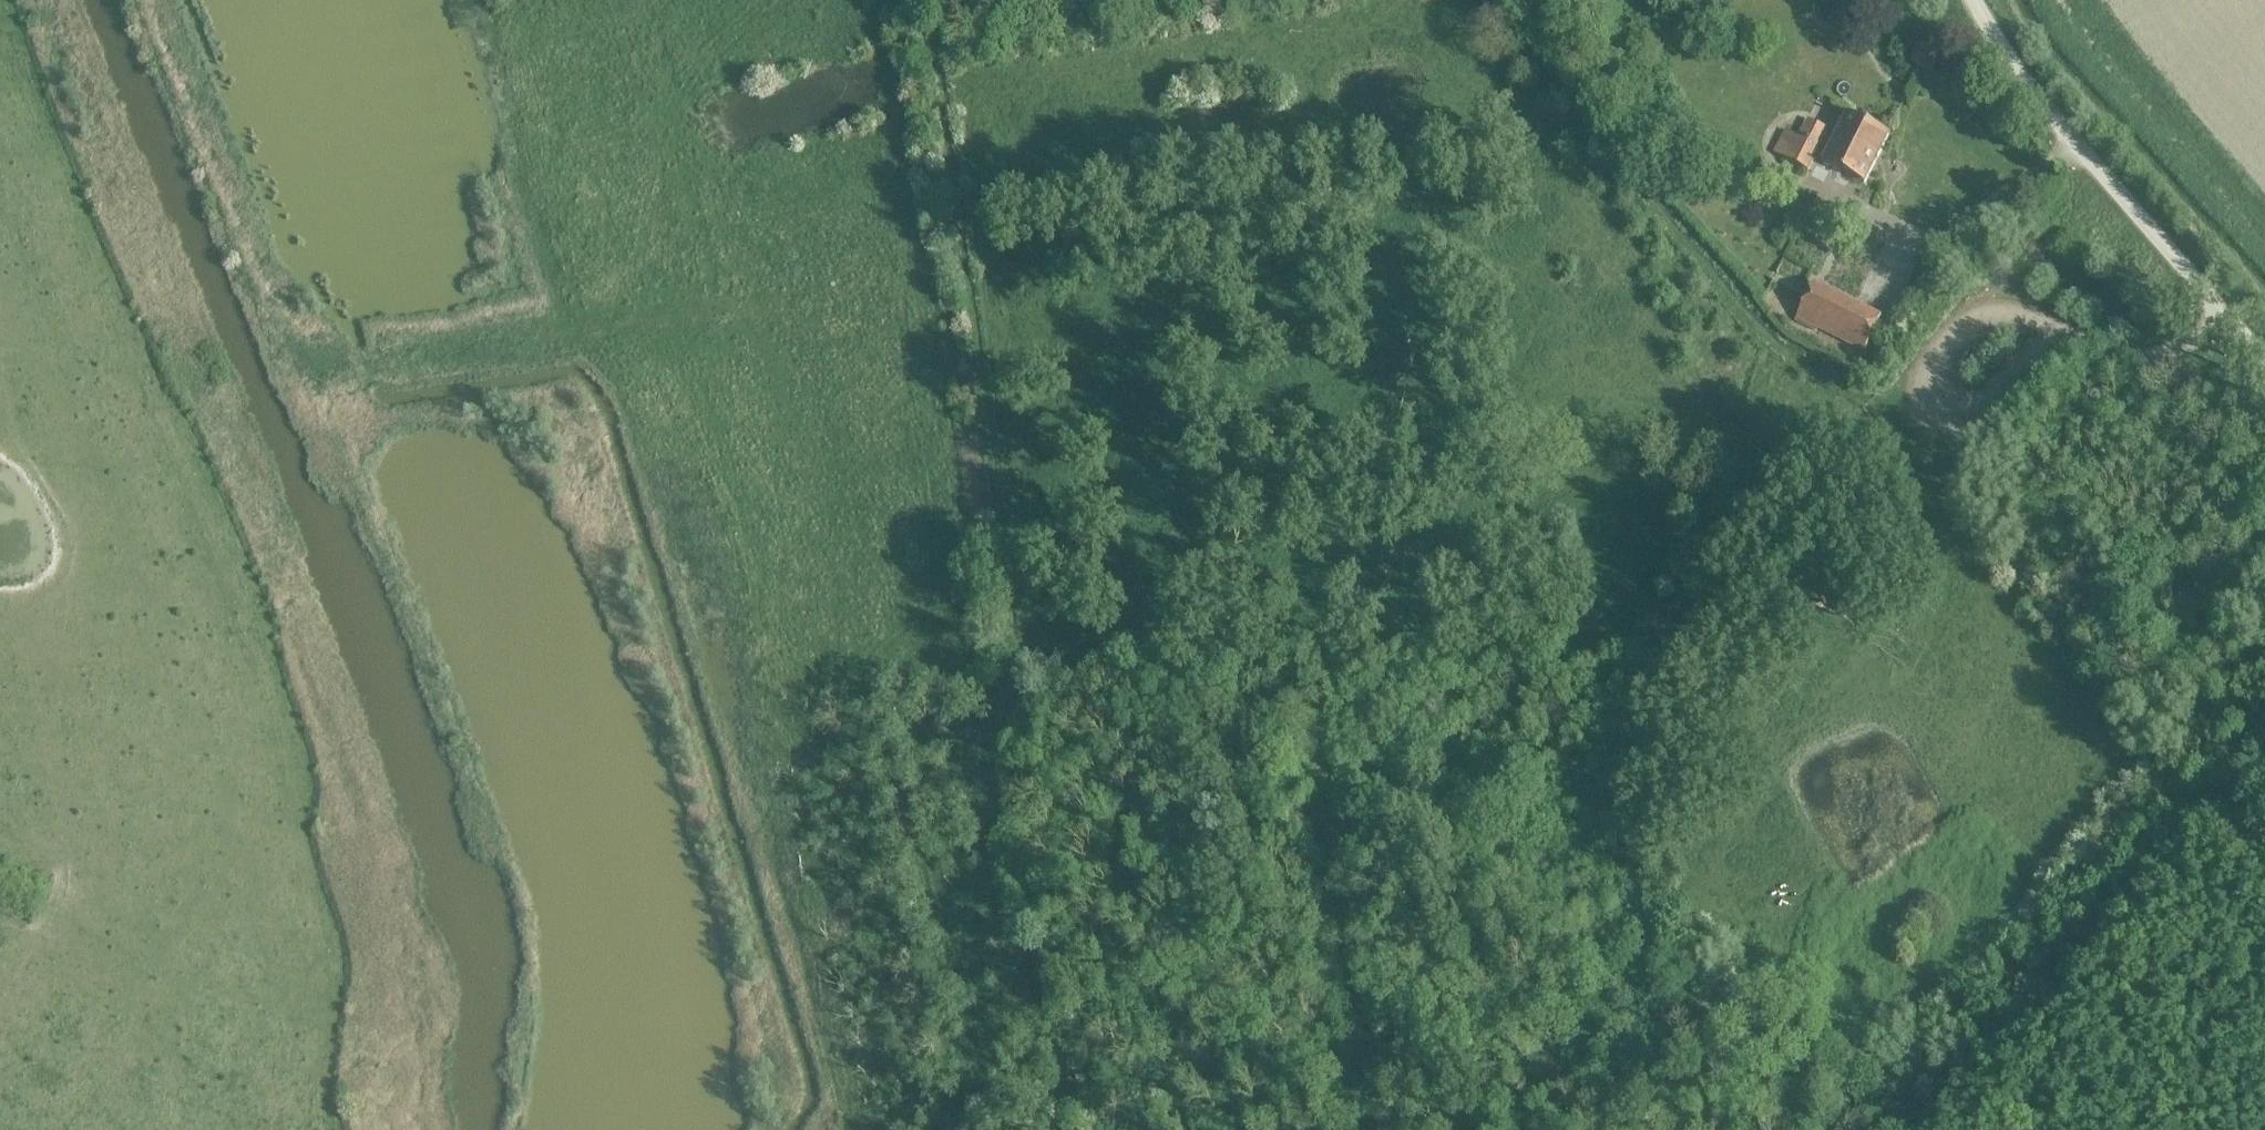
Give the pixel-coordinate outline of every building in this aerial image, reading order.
[(1863,184),(1888,135),(1847,114),(1822,163),(1863,184)] [(1798,134),(1790,130),(1785,128),(1773,152),(1787,159),(1787,161),(1807,171),(1828,129),(1806,118),(1798,134)] [(1795,317),(1863,352),(1880,318),(1813,283),(1795,317)]
